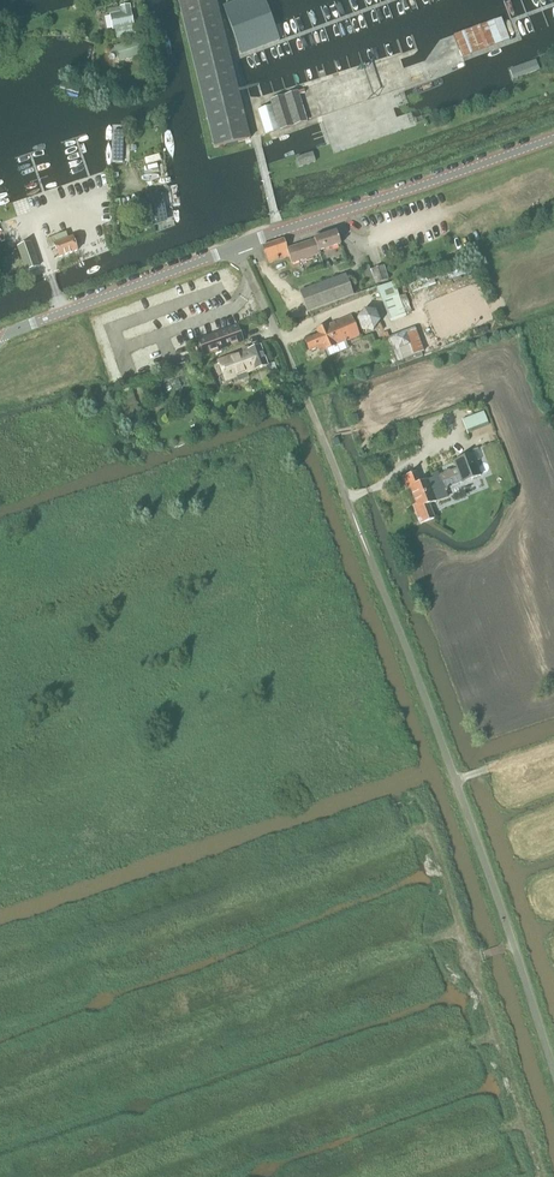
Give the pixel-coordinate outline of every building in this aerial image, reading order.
[(249,139),(216,0),(179,0),(214,148),(249,139)] [(280,39),(265,0),(239,0),(223,6),(241,54),(280,39)] [(133,25),(129,5),(121,6),(122,12),(111,14),(114,29),(120,28),(121,35),(130,34),(129,26),(133,25)] [(501,18),(454,34),(460,54),(508,37),(501,18)] [(137,40),(114,47),(118,61),(141,54),(137,40)] [(539,72),(536,62),(509,70),(513,81),(539,72)] [(265,134),(321,117),(312,87),(270,100),(272,105),(258,110),(265,134)] [(112,164),(123,164),(124,131),(113,131),(112,164)] [(299,167),(315,161),(312,153),(296,159),(299,167)] [(161,198),(149,200),(154,224),(166,222),(161,198)] [(309,242),(311,249),(318,247),(320,251),(341,244),(337,231),(315,238),(315,239),(309,242)] [(54,243),(59,257),(78,251),(73,237),(68,239),(66,232),(55,236),(57,242),(54,243)] [(284,238),(263,245),(269,263),(290,256),(292,263),(305,259),(307,260),(313,258),(314,256),(320,254),(318,247),(311,249),(309,242),(287,249),(284,238)] [(30,243),(18,247),(26,271),(39,267),(30,243)] [(388,279),(384,265),(371,269),(376,283),(388,279)] [(327,281),(334,302),(353,295),(346,274),(327,281)] [(334,302),(327,281),(300,291),(307,312),(334,302)] [(382,302),(398,296),(399,296),(394,284),(378,290),(382,302)] [(398,296),(382,302),(390,322),(405,317),(398,296)] [(373,330),(379,321),(375,311),(364,310),(357,318),(362,329),(373,330)] [(351,315),(317,329),(318,334),(305,340),(309,351),(323,345),(325,350),(360,335),(351,315)] [(243,341),(238,325),(198,339),(204,355),(243,341)] [(404,333),(389,340),(398,361),(424,350),(414,327),(404,331),(404,333)] [(260,346),(228,357),(235,377),(267,365),(260,346)] [(484,411),(462,420),(468,434),(489,426),(484,411)] [(473,454),(454,461),(457,468),(439,475),(438,471),(432,474),(433,478),(420,483),(416,472),(412,474),(412,473),(409,474),(409,475),(402,478),(407,489),(410,488),(416,505),(413,506),(420,524),(434,518),(429,504),(448,497),(442,481),(459,474),(462,482),(481,475),(473,454)]
